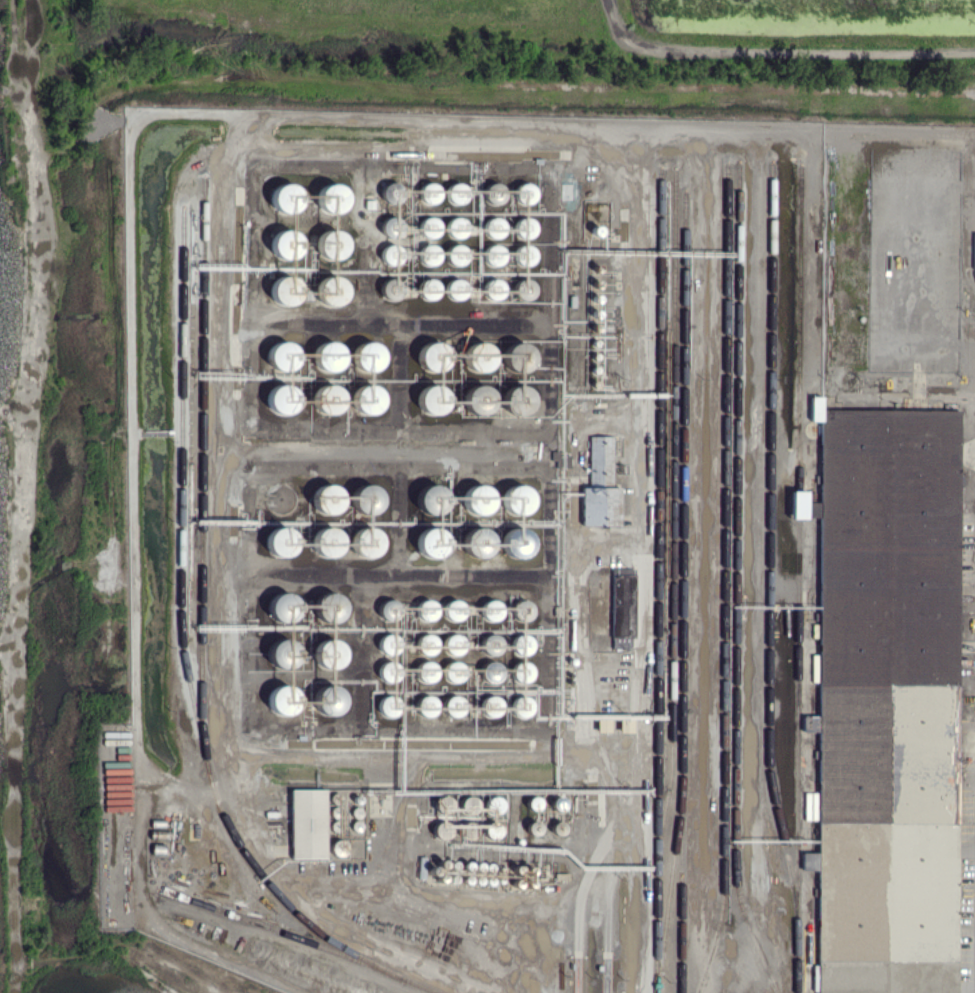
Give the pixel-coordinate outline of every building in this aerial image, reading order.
[(508,192),(495,181),(482,194),(495,206),(508,192)] [(340,182),(315,190),(323,216),(349,207),(340,182)] [(422,186),(427,203),(441,199),(436,182),(422,186)] [(466,183),(447,184),(447,203),(466,203),(466,183)] [(273,212),(300,211),(299,184),(272,185),(273,212)] [(514,198),(522,198),(522,203),(534,203),(534,184),(514,184),(514,198)] [(503,237),(503,217),(484,217),(484,237),(503,237)] [(466,236),(467,218),(447,218),(446,236),(466,236)] [(300,257),(299,230),(272,231),(273,258),(300,257)] [(344,230),(317,232),(319,259),(346,257),(344,230)] [(440,248),(424,244),(419,262),(436,266),(440,248)] [(503,245),(485,244),(484,264),(502,264),(503,245)] [(447,245),(446,263),(466,264),(467,245),(447,245)] [(350,294),(336,272),(313,287),(328,309),(350,294)] [(272,303),(298,304),(299,277),(273,276),(272,303)] [(404,294),(395,276),(379,284),(388,302),(404,294)] [(456,277),(445,291),(459,301),(469,287),(456,277)] [(420,281),(420,299),(439,298),(438,280),(420,281)] [(485,298),(503,299),(504,281),(485,280),(485,298)] [(296,342),(270,341),(269,368),(295,369),(296,342)] [(341,369),(341,341),(316,341),(316,369),(341,369)] [(419,368),(447,370),(448,344),(420,342),(419,368)] [(354,343),(355,370),(382,370),(382,343),(354,343)] [(493,369),(493,343),(466,344),(466,370),(493,369)] [(426,382),(416,406),(442,415),(451,392),(426,382)] [(463,398),(461,408),(492,413),(496,389),(466,384),(464,399),(463,398)] [(296,385),(268,386),(270,413),(297,412),(296,385)] [(355,413),(382,412),(381,385),(354,386),(355,413)] [(342,386),(316,386),(315,412),(342,412),(342,386)] [(905,410),(822,409),(822,396),(812,400),(812,420),(819,420),(824,431),(824,473),(837,474),(837,480),(844,480),(838,466),(856,466),(859,465),(859,458),(837,458),(837,442),(836,440),(836,432),(845,432),(867,424),(871,424),(879,424),(892,418),(894,422),(905,418),(905,410)] [(590,486),(583,486),(583,524),(621,525),(621,486),(613,486),(614,436),(591,435),(590,486)] [(465,499),(466,500),(463,510),(488,516),(495,489),(470,483),(465,499)] [(342,485),(315,485),(315,511),(342,512),(342,485)] [(355,514),(381,512),(380,485),(353,486),(355,514)] [(421,485),(419,512),(446,514),(447,486),(421,485)] [(533,486),(505,485),(504,512),(531,514),(533,486)] [(806,518),(807,491),(792,491),(792,518),(806,518)] [(341,542),(344,533),(320,524),(311,548),(336,558),(342,543),(341,542)] [(268,529),(269,556),(296,554),(295,527),(268,529)] [(511,529),(499,544),(521,561),(537,539),(521,527),(517,533),(511,529)] [(355,554),(382,552),(381,528),(354,529),(355,554)] [(449,531),(421,529),(419,555),(447,557),(449,531)] [(465,555),(492,554),(491,529),(464,529),(465,555)] [(613,567),(612,648),(635,648),(636,568),(613,567)] [(297,616),(296,593),(270,594),(270,617),(297,616)] [(343,622),(344,594),(318,593),(317,621),(343,622)] [(399,617),(399,599),(382,600),(382,618),(399,617)] [(437,600),(418,600),(418,620),(437,620),(437,600)] [(465,619),(465,600),(446,600),(445,619),(465,619)] [(482,602),(485,621),(503,618),(500,600),(482,602)] [(421,655),(438,652),(435,633),(418,636),(421,655)] [(465,635),(445,634),(445,653),(465,654),(465,635)] [(317,639),(316,667),(343,668),(344,640),(317,639)] [(283,664),(284,640),(271,640),(270,663),(283,664)] [(395,668),(394,661),(382,664),(384,679),(389,678),(388,669),(395,668)] [(419,682),(437,681),(436,661),(418,662),(419,682)] [(501,661),(482,662),(483,682),(502,681),(501,661)] [(445,663),(446,682),(465,681),(464,662),(445,663)] [(270,686),(271,714),(297,713),(296,685),(270,686)] [(326,700),(319,700),(318,712),(343,713),(344,688),(327,687),(326,700)] [(419,715),(437,714),(436,695),(418,696),(419,715)] [(464,696),(445,696),(446,715),(464,715),(464,696)] [(829,721),(829,731),(828,731),(827,738),(820,738),(822,746),(817,815),(821,815),(827,818),(860,821),(860,820),(849,789),(851,766),(852,765),(853,753),(857,751),(858,742),(854,738),(859,718),(856,719),(850,703),(828,701),(820,711),(826,711),(829,721)] [(876,824),(887,811),(887,820),(906,835),(947,850),(949,888),(962,888),(951,722),(939,712),(933,720),(949,733),(919,735),(920,753),(909,744),(912,740),(885,742),(872,731),(871,733),(876,824)] [(326,789),(291,789),(292,859),(327,858),(326,789)] [(540,821),(528,823),(530,834),(542,833),(540,821)] [(819,870),(819,852),(804,852),(804,870),(819,870)] [(957,912),(945,912),(945,927),(936,927),(936,934),(938,934),(938,946),(931,946),(931,963),(936,964),(936,983),(939,983),(939,992),(957,992),(957,912)]
